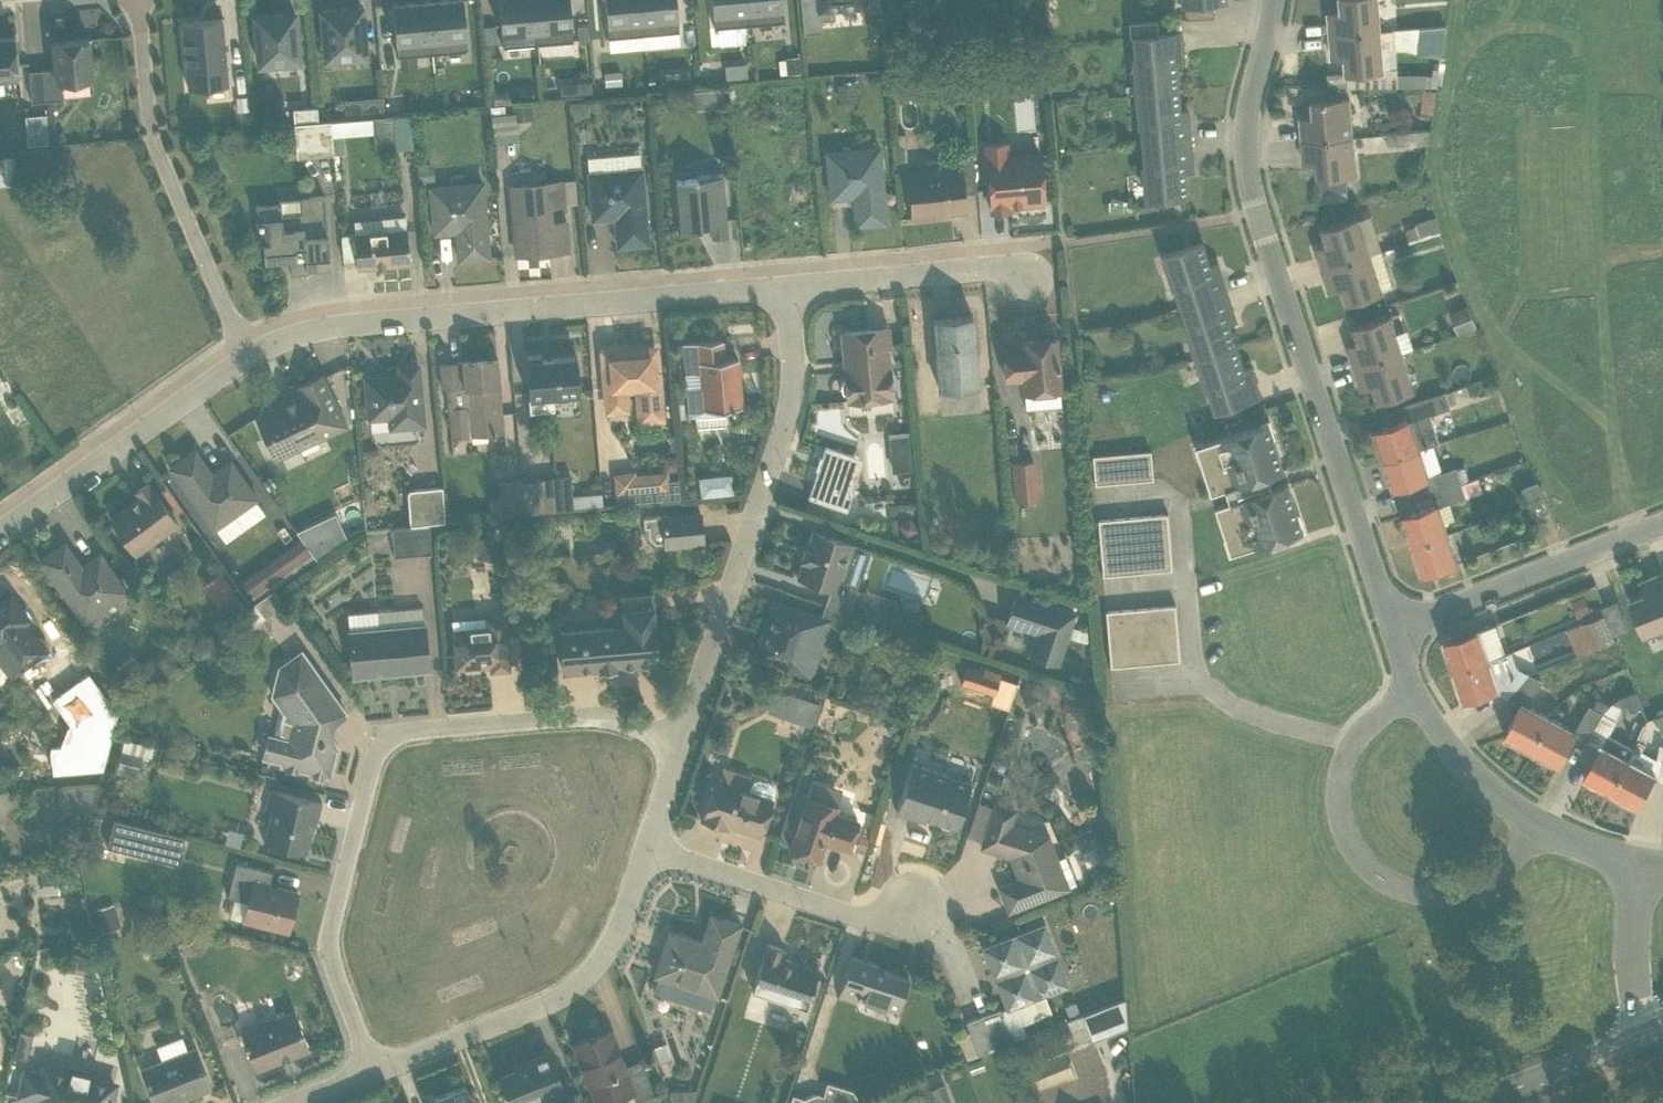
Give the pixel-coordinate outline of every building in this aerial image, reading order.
[(427,0),(409,0),(392,2),(396,54),(431,51),(427,0)] [(466,48),(462,0),(427,0),(431,51),(466,48)] [(533,0),(498,0),(502,45),(537,41),(533,0)] [(572,38),(568,0),(533,0),(537,41),(572,38)] [(640,0),(604,0),(607,35),(643,32),(640,0)] [(677,29),(675,0),(640,0),(643,32),(677,29)] [(746,0),(711,0),(713,25),(748,23),(746,0)] [(784,20),(782,0),(746,0),(748,23),(784,20)] [(862,6),(861,0),(800,0),(803,31),(821,29),(820,18),(834,17),(833,9),(862,6)] [(1187,16),(1215,14),(1215,0),(1183,0),(1184,3),(1186,3),(1187,16)] [(1330,34),(1382,30),(1380,0),(1341,0),(1342,10),(1328,11),(1330,34)] [(325,59),(365,56),(360,4),(321,8),(325,59)] [(258,65),(298,62),(293,10),(254,13),(258,65)] [(1446,24),(1447,14),(1425,12),(1422,26),(1446,24)] [(188,86),(227,82),(221,17),(181,20),(188,86)] [(1133,53),(1136,89),(1179,86),(1176,62),(1184,61),(1182,31),(1160,32),(1159,18),(1130,20),(1132,37),(1134,37),(1135,53),(1133,53)] [(1410,71),(1399,71),(1397,47),(1406,46),(1443,54),(1448,24),(1446,24),(1422,26),(1382,30),(1330,34),(1332,55),(1345,54),(1346,70),(1329,71),(1329,84),(1410,84),(1410,71)] [(18,76),(14,35),(0,36),(0,78),(18,76)] [(60,79),(91,76),(88,37),(52,40),(55,66),(28,69),(31,100),(62,97),(60,79)] [(785,71),(799,70),(798,54),(784,55),(785,71)] [(839,100),(856,99),(855,80),(837,82),(839,100)] [(1144,143),(1191,139),(1189,109),(1181,110),(1179,86),(1136,89),(1138,125),(1142,125),(1144,143)] [(1422,108),(1434,110),(1436,87),(1425,86),(1422,108)] [(492,103),(503,102),(509,102),(508,87),(491,89),(492,103)] [(691,106),(722,104),(721,87),(690,89),(691,106)] [(343,117),(383,113),(382,94),(342,97),(343,117)] [(1300,116),(1302,140),(1354,135),(1351,96),(1312,99),(1313,115),(1300,116)] [(570,114),(588,112),(587,98),(568,100),(570,114)] [(504,111),(503,102),(492,103),(489,103),(493,140),(517,138),(515,118),(531,117),(529,100),(511,102),(512,110),(504,111)] [(412,111),(383,113),(343,117),(329,118),(331,151),(343,150),(342,133),(373,130),(374,147),(414,144),(412,111)] [(296,154),(331,151),(329,118),(294,121),(296,154)] [(1425,142),(1424,128),(1404,130),(1405,143),(1409,143),(1425,142)] [(894,159),(906,157),(903,131),(891,132),(894,159)] [(1319,176),(1358,173),(1354,135),(1302,140),(1304,160),(1317,159),(1319,176)] [(1143,163),(1146,198),(1188,195),(1186,170),(1194,169),(1191,139),(1144,143),(1145,162),(1143,163)] [(1008,205),(1043,202),(1038,148),(1008,151),(1007,140),(984,141),(990,211),(1009,209),(1008,205)] [(855,223),(885,220),(878,143),(824,148),(828,197),(852,195),(855,223)] [(617,243),(647,241),(639,150),(586,154),(588,169),(586,169),(590,218),(614,216),(617,243)] [(935,212),(964,209),(962,190),(974,189),(971,150),(957,151),(958,158),(942,160),(942,164),(907,167),(911,217),(935,215),(935,212)] [(17,182),(17,180),(25,179),(24,165),(15,166),(14,153),(2,154),(3,156),(0,157),(0,184),(17,182)] [(418,182),(434,180),(432,160),(416,162),(418,182)] [(711,235),(726,234),(720,168),(695,170),(696,175),(674,177),(679,228),(700,226),(700,223),(709,222),(711,235)] [(513,253),(567,248),(564,217),(553,218),(552,205),(565,204),(563,177),(507,182),(513,253)] [(458,258),(488,255),(481,178),(427,183),(431,233),(456,231),(458,258)] [(305,268),(329,266),(323,193),(278,196),(279,201),(254,203),(257,242),(262,242),(263,261),(297,258),(296,254),(304,254),(305,268)] [(1410,241),(1442,230),(1437,214),(1416,221),(1417,224),(1405,227),(1410,241)] [(1316,247),(1322,269),(1373,252),(1361,215),(1323,227),(1328,243),(1316,247)] [(356,266),(409,262),(406,226),(353,230),(356,266)] [(1181,305),(1227,290),(1217,261),(1210,264),(1202,240),(1162,253),(1173,286),(1175,286),(1181,305)] [(1347,300),(1384,288),(1384,287),(1393,284),(1382,249),(1373,252),(1322,269),(1329,289),(1342,285),(1347,300)] [(1185,325),(1196,358),(1236,344),(1229,322),(1236,319),(1227,290),(1181,305),(1188,324),(1185,325)] [(1450,310),(1458,332),(1477,325),(1468,303),(1450,310)] [(938,388),(978,384),(971,313),(931,317),(938,388)] [(1347,345),(1354,366),(1404,350),(1414,347),(1408,328),(1398,331),(1392,313),(1355,325),(1360,340),(1347,345)] [(886,395),(893,396),(887,325),(841,330),(845,373),(840,380),(840,388),(847,393),(847,398),(873,395),(873,396),(875,398),(884,397),(886,395)] [(1021,393),(1060,389),(1055,336),(1018,340),(1018,345),(1002,347),(1005,380),(1020,379),(1021,393)] [(723,407),(741,405),(736,355),(723,357),(721,337),(681,340),(684,371),(698,369),(700,386),(684,387),(687,416),(724,413),(723,407)] [(1215,409),(1261,394),(1251,364),(1244,367),(1236,344),(1196,358),(1206,389),(1209,389),(1215,409)] [(637,422),(661,420),(655,349),(654,347),(653,346),(651,345),(612,349),(612,345),(605,346),(603,346),(602,347),(602,349),(607,413),(630,410),(628,391),(634,391),(637,422)] [(1379,398),(1416,386),(1404,350),(1354,366),(1361,387),(1373,383),(1379,398)] [(553,395),(579,393),(576,353),(552,355),(552,356),(541,357),(540,351),(525,353),(530,411),(554,409),(553,395)] [(450,435),(503,431),(496,356),(439,361),(441,386),(445,386),(446,405),(448,405),(450,435)] [(388,428),(423,424),(417,363),(399,364),(400,373),(365,376),(368,418),(387,416),(388,428)] [(276,458),(346,425),(322,373),(297,384),(301,393),(255,414),(276,458)] [(1385,458),(1432,443),(1439,440),(1430,412),(1451,405),(1450,402),(1470,394),(1466,384),(1446,390),(1446,389),(1404,403),(1409,417),(1375,428),(1385,458)] [(1211,489),(1284,467),(1269,420),(1197,443),(1211,489)] [(884,428),(885,467),(906,466),(905,427),(884,428)] [(841,506),(861,447),(822,434),(802,493),(841,506)] [(1385,458),(1394,488),(1428,477),(1433,493),(1463,483),(1462,480),(1466,478),(1466,477),(1468,476),(1464,465),(1458,467),(1457,465),(1440,470),(1432,443),(1385,458)] [(169,466),(214,528),(216,527),(225,540),(264,512),(255,499),(259,496),(230,456),(210,471),(194,448),(169,466)] [(1093,481),(1151,477),(1149,448),(1091,452),(1093,481)] [(617,504),(680,498),(676,454),(663,455),(664,470),(634,473),(634,469),(613,471),(615,491),(616,491),(617,504)] [(1035,457),(1010,458),(1013,499),(1038,497),(1035,457)] [(699,496),(732,493),(730,472),(697,475),(699,496)] [(519,479),(522,512),(602,505),(601,491),(572,493),(570,474),(519,479)] [(489,516),(522,512),(519,479),(519,476),(497,479),(498,491),(487,492),(489,516)] [(1535,512),(1548,507),(1537,479),(1524,484),(1535,512)] [(136,553),(178,522),(147,480),(134,490),(138,495),(110,515),(118,528),(118,531),(123,538),(125,537),(136,553)] [(1232,550),(1304,527),(1288,480),(1217,503),(1232,550)] [(1413,543),(1448,532),(1439,503),(1467,494),(1463,483),(1433,493),(1436,502),(1403,513),(1413,543)] [(409,523),(430,521),(443,520),(440,484),(409,486),(406,490),(409,523)] [(701,539),(699,510),(643,515),(645,537),(653,545),(701,539)] [(1101,573),(1173,566),(1168,511),(1096,517),(1101,573)] [(432,549),(430,521),(409,523),(390,524),(393,553),(432,549)] [(477,554),(497,558),(501,538),(497,537),(498,527),(486,525),(485,534),(481,534),(477,554)] [(796,577),(829,588),(825,603),(848,611),(865,616),(872,592),(843,582),(855,543),(812,528),(806,548),(804,547),(801,557),(802,557),(796,577)] [(1413,543),(1422,573),(1458,561),(1448,532),(1413,543)] [(240,579),(254,599),(273,586),(315,556),(300,536),(240,579)] [(39,558),(84,620),(128,588),(100,549),(81,563),(64,540),(39,558)] [(1660,571),(1640,578),(1645,591),(1630,597),(1644,633),(1662,626),(1662,577),(1660,571)] [(213,596),(225,616),(240,608),(237,601),(238,599),(230,585),(213,596)] [(283,600),(273,586),(254,599),(254,600),(239,611),(248,625),(283,600)] [(1075,609),(1014,589),(1004,621),(1034,630),(1028,652),(1058,662),(1067,633),(1087,639),(1087,628),(1070,623),(1075,609)] [(47,649),(26,621),(30,618),(10,592),(0,599),(0,663),(11,677),(47,649)] [(1614,633),(1628,627),(1617,599),(1604,604),(1614,633)] [(755,656),(812,674),(830,621),(844,626),(848,611),(825,603),(820,616),(772,600),(755,656)] [(1109,664),(1181,658),(1176,603),(1104,608),(1109,664)] [(352,675),(428,668),(423,604),(346,611),(352,675)] [(653,661),(657,657),(652,606),(622,608),(623,621),(558,627),(562,669),(597,666),(597,669),(617,667),(617,664),(653,661)] [(1615,637),(1604,611),(1567,626),(1578,654),(1615,637)] [(490,669),(508,667),(503,613),(450,617),(454,666),(490,663),(490,669)] [(1454,669),(1505,650),(1495,622),(1444,639),(1454,669)] [(1650,680),(1628,627),(1614,633),(1635,686),(1637,686),(1645,703),(1646,703),(1651,713),(1662,708),(1662,702),(1658,699),(1658,698),(1659,697),(1652,679),(1650,680)] [(1605,671),(1626,663),(1616,640),(1596,648),(1605,671)] [(934,652),(957,659),(960,650),(937,643),(934,652)] [(279,762),(328,775),(335,745),(333,740),(339,716),(344,712),(345,710),(300,647),(276,664),(269,693),(282,710),(276,733),(266,730),(260,756),(279,760),(279,762)] [(1454,669),(1464,699),(1496,688),(1509,694),(1530,671),(1518,664),(1512,648),(1505,650),(1454,669)] [(124,676),(140,664),(132,654),(116,665),(124,676)] [(1532,747),(1551,712),(1526,700),(1544,679),(1530,671),(1509,694),(1521,701),(1505,732),(1532,747)] [(1022,704),(1043,711),(1049,691),(1041,689),(1043,682),(1026,677),(1021,694),(1025,695),(1022,704)] [(90,715),(107,705),(91,679),(72,691),(82,709),(85,707),(90,715)] [(1611,789),(1635,744),(1610,731),(1622,705),(1627,702),(1631,709),(1643,705),(1636,689),(1624,694),(1614,699),(1611,702),(1603,710),(1588,737),(1600,744),(1583,774),(1611,789)] [(779,714),(811,725),(818,702),(786,691),(779,714)] [(1532,747),(1560,762),(1577,732),(1588,737),(1603,710),(1611,702),(1599,695),(1594,704),(1589,702),(1577,726),(1551,712),(1532,747)] [(1639,804),(1655,774),(1662,778),(1662,742),(1660,740),(1658,756),(1642,747),(1658,718),(1656,714),(1647,717),(1635,744),(1611,789),(1639,804)] [(124,737),(115,769),(136,775),(141,754),(149,756),(153,744),(124,737)] [(956,824),(971,778),(968,777),(972,764),(918,746),(914,760),(911,759),(895,809),(923,818),(925,814),(956,824)] [(982,785),(998,790),(1002,777),(991,774),(991,775),(985,773),(982,785)] [(842,787),(812,777),(789,848),(818,857),(824,840),(847,847),(857,816),(836,809),(838,803),(836,803),(842,787)] [(761,834),(773,797),(771,797),(773,791),(773,785),(770,782),(758,778),(753,779),(750,783),(748,789),(714,778),(700,819),(726,827),(727,823),(761,834)] [(57,783),(61,823),(87,821),(97,780),(57,783)] [(262,840),(306,851),(306,849),(304,849),(312,817),(316,818),(317,816),(314,816),(318,800),(321,801),(321,799),(269,786),(263,808),(270,809),(262,840)] [(1016,806),(995,800),(980,845),(1012,855),(1019,873),(1017,877),(998,885),(1008,908),(1076,882),(1064,854),(1057,856),(1049,834),(1011,821),(1016,806)] [(113,816),(106,843),(176,860),(183,833),(113,816)] [(229,913),(287,928),(297,889),(269,882),(272,869),(235,860),(227,893),(233,895),(229,913)] [(41,890),(58,888),(57,871),(40,872),(41,890)] [(102,929),(120,923),(113,901),(94,907),(102,929)] [(653,973),(715,993),(740,923),(710,912),(705,928),(709,929),(706,940),(668,928),(653,973)] [(1044,994),(1069,984),(1045,922),(983,946),(1007,1006),(1000,1009),(999,1006),(964,1020),(977,1053),(1026,1034),(1021,1022),(1051,1011),(1044,994)] [(773,995),(806,1006),(818,968),(781,956),(784,947),(766,942),(751,988),(752,989),(746,1005),(767,1012),(773,995)] [(858,997),(897,1010),(908,976),(881,967),(881,969),(876,967),(878,963),(851,954),(837,996),(856,1002),(858,997)] [(1122,996),(1067,1018),(1075,1040),(1090,1035),(1091,1037),(1124,1025),(1122,996)] [(255,1067),(309,1046),(293,1007),(240,1028),(255,1067)] [(632,1090),(636,1102),(655,1095),(640,1056),(623,1064),(609,1028),(573,1042),(597,1102),(598,1102),(632,1090)] [(210,1084),(194,1044),(187,1046),(181,1032),(156,1042),(161,1056),(140,1064),(155,1102),(160,1102),(210,1084)] [(10,1054),(26,1057),(29,1039),(14,1036),(10,1054)] [(654,1060),(669,1055),(665,1040),(650,1045),(654,1060)] [(564,1091),(548,1050),(527,1057),(529,1063),(497,1074),(509,1102),(533,1102),(564,1091)] [(115,1076),(41,1058),(39,1067),(24,1064),(17,1093),(36,1098),(35,1102),(108,1102),(115,1076)] [(858,1100),(853,1089),(826,1080),(822,1093),(815,1091),(804,1095),(793,1092),(789,1102),(850,1102),(858,1100)] [(464,1082),(433,1094),(436,1102),(473,1102),(464,1082)] [(675,1102),(691,1102),(696,1086),(669,1087),(675,1102)] [(874,1093),(858,1100),(850,1102),(878,1102),(874,1093)]
